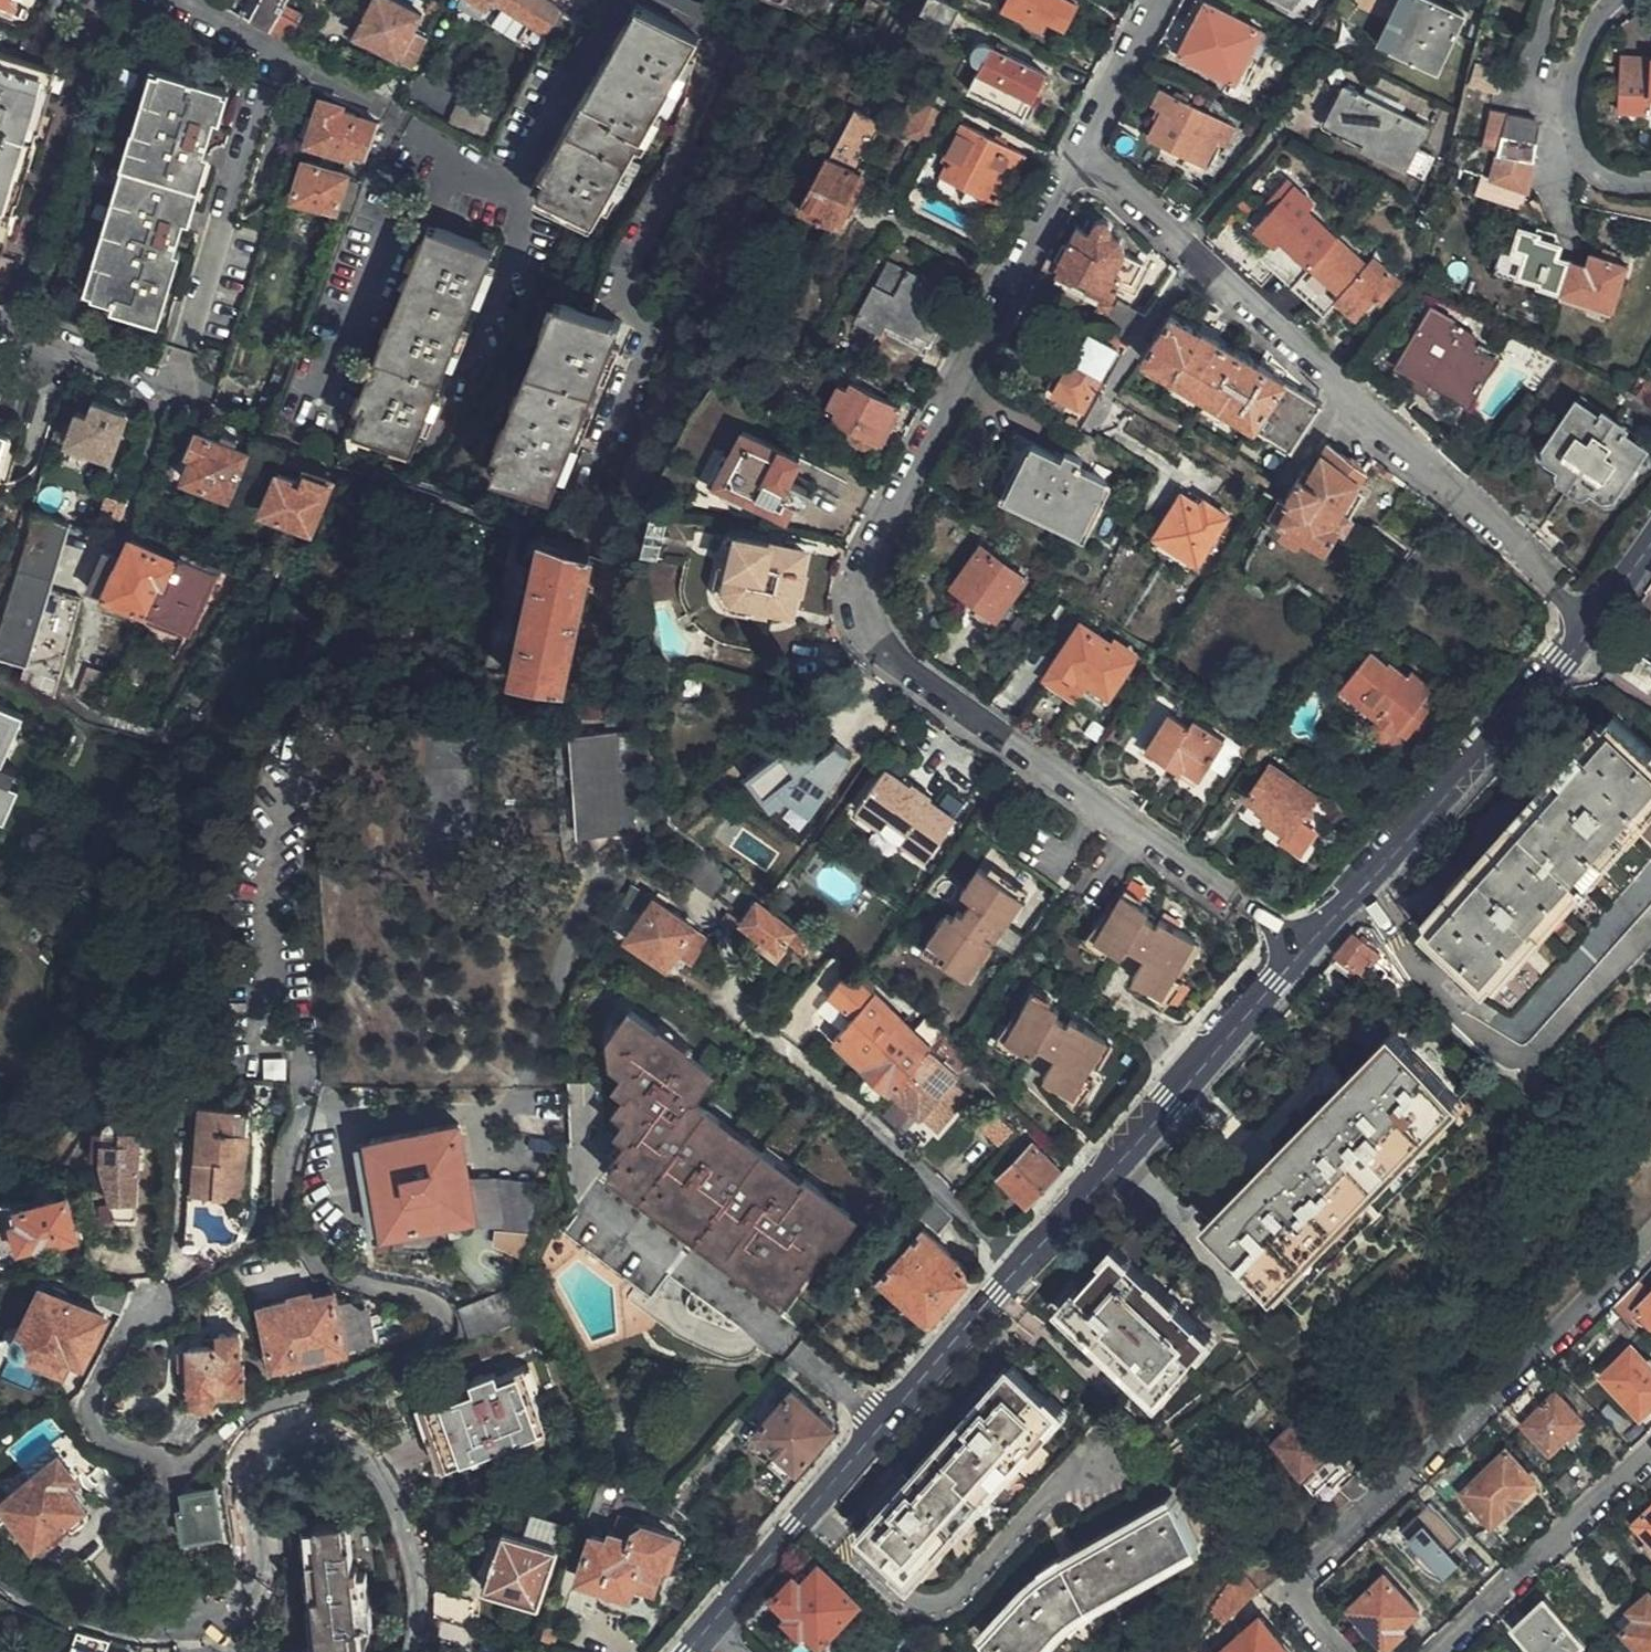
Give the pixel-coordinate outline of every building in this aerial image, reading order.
[(274,32),(289,8),(293,0),(266,0),(255,17),(274,32)] [(412,66),(431,35),(419,28),(427,14),(403,0),(380,0),(359,38),(412,66)] [(465,9),(483,21),(492,10),(496,13),(501,5),(535,28),(524,45),(531,50),(541,57),(570,15),(548,0),(470,0),(465,9)] [(797,13),(802,0),(766,0),(797,13)] [(956,0),(945,0),(938,12),(956,21),(965,5),(956,0)] [(1047,0),(995,0),(1045,25),(1053,8),(1045,3),(1047,0)] [(1207,0),(1197,0),(1184,22),(1175,40),(1173,44),(1182,48),(1207,0)] [(1208,0),(1207,0),(1182,48),(1241,80),(1253,56),(1248,52),(1261,28),(1208,0)] [(1355,2),(1399,26),(1390,44),(1447,74),(1478,20),(1438,0),(1428,0),(1415,27),(1402,19),(1413,0),(1356,0),(1355,2)] [(1428,0),(1413,0),(1402,19),(1415,27),(1428,0)] [(435,14),(441,18),(451,4),(442,1),(435,14)] [(596,221),(699,37),(637,2),(533,186),(596,221)] [(274,32),(273,34),(290,43),(301,26),(299,24),(304,17),(289,8),(274,32)] [(1184,22),(1174,17),(1164,35),(1175,40),(1184,22)] [(850,40),(868,46),(878,24),(861,18),(850,40)] [(1048,69),(988,40),(983,40),(978,42),(976,44),(975,50),(975,54),(978,58),(984,62),(972,85),(1027,112),(1048,69)] [(52,67),(0,50),(0,238),(52,67)] [(536,66),(541,57),(531,50),(526,58),(536,66)] [(1506,67),(1478,63),(1475,82),(1499,85),(1502,85),(1506,67)] [(170,255),(217,100),(154,81),(89,298),(114,306),(114,304),(157,315),(175,256),(170,255)] [(1402,162),(1424,124),(1346,83),(1329,114),(1347,125),(1344,133),(1402,162)] [(1239,126),(1164,87),(1154,103),(1164,109),(1150,134),(1206,164),(1220,141),(1230,146),(1239,126)] [(948,107),(921,95),(904,127),(931,140),(948,107)] [(353,150),(368,156),(380,121),(342,109),(342,106),(320,98),(306,140),(350,156),(353,150)] [(1495,105),(1488,137),(1486,140),(1503,143),(1509,108),(1495,105)] [(1503,143),(1501,149),(1533,155),(1539,119),(1536,113),(1509,108),(1503,143)] [(451,131),(486,148),(496,128),(462,110),(451,131)] [(1028,152),(965,116),(945,158),(947,160),(945,165),(961,174),(958,179),(1002,201),(1028,152)] [(1501,149),(1497,174),(1527,182),(1533,155),(1501,149)] [(842,222),(869,172),(830,153),(803,203),(842,222)] [(348,212),(359,181),(343,176),(344,173),(300,158),(287,196),(313,204),(314,202),(330,208),(330,205),(348,212)] [(961,174),(945,165),(943,170),(958,179),(961,174)] [(1527,182),(1497,174),(1482,171),(1479,184),(1524,195),(1527,182)] [(1292,286),(1336,239),(1301,204),(1307,197),(1289,180),(1279,191),(1283,196),(1256,225),(1274,244),(1261,258),(1292,286)] [(1608,302),(1614,257),(1606,254),(1588,249),(1583,263),(1554,253),(1558,240),(1550,236),(1536,233),(1538,230),(1520,223),(1513,246),(1524,250),(1516,271),(1571,290),(1574,289),(1608,302)] [(1536,233),(1550,236),(1551,229),(1540,224),(1538,230),(1536,233)] [(994,230),(985,248),(994,253),(1004,234),(994,230)] [(426,410),(447,358),(452,360),(457,349),(451,346),(474,294),(478,296),(483,285),(477,282),(488,256),(431,231),(352,424),(411,447),(421,422),(428,424),(432,413),(426,410)] [(1088,237),(1084,244),(1078,258),(1066,252),(1053,276),(1054,277),(1050,286),(1068,295),(1072,287),(1084,294),(1081,302),(1105,315),(1109,308),(1106,306),(1114,292),(1126,297),(1136,277),(1116,267),(1114,257),(1112,253),(1105,249),(1105,247),(1105,242),(1105,240),(1102,237),(1096,235),(1092,235),(1088,237)] [(1078,258),(1084,244),(1072,239),(1066,252),(1078,258)] [(1375,273),(1336,239),(1292,286),(1324,315),(1337,300),(1357,316),(1383,289),(1389,294),(1400,282),(1383,266),(1375,273)] [(1524,250),(1513,246),(1505,267),(1516,271),(1524,250)] [(1606,254),(1614,257),(1617,251),(1608,249),(1606,254)] [(935,284),(924,278),(926,275),(891,256),(859,312),(882,325),(891,311),(896,315),(893,318),(915,330),(917,325),(931,332),(954,290),(938,281),(935,284)] [(569,435),(598,363),(601,364),(606,354),(603,352),(616,321),(608,318),(607,322),(560,303),(531,375),(493,468),(547,491),(566,446),(567,447),(573,437),(569,435)] [(1126,336),(1134,341),(1148,319),(1124,303),(1110,326),(1126,336)] [(1473,344),(1477,337),(1452,322),(1454,319),(1431,307),(1397,365),(1419,377),(1421,376),(1471,404),(1497,359),(1473,344)] [(1287,457),(1319,405),(1172,315),(1140,367),(1287,457)] [(1053,390),(1083,408),(1123,345),(1129,349),(1134,341),(1110,326),(1083,366),(1073,360),(1053,390)] [(1632,391),(1648,400),(1650,395),(1650,378),(1641,374),(1632,391)] [(884,437),(903,404),(854,379),(850,385),(842,381),(832,401),(840,405),(837,412),(856,422),(858,434),(867,439),(878,434),(884,437)] [(111,455),(121,427),(128,408),(95,397),(89,410),(86,419),(77,416),(67,438),(72,441),(70,445),(88,452),(90,448),(111,455)] [(1614,491),(1620,433),(1624,428),(1603,411),(1599,417),(1578,402),(1545,446),(1546,455),(1600,494),(1614,491)] [(86,419),(89,410),(80,406),(77,416),(86,419)] [(817,481),(790,468),(801,447),(746,419),(719,474),(774,502),(776,498),(791,505),(797,493),(809,499),(817,481)] [(9,426),(0,423),(0,456),(9,426)] [(138,464),(146,436),(121,427),(111,455),(138,464)] [(227,497),(246,454),(233,448),(236,441),(223,435),(220,442),(199,432),(180,478),(227,497)] [(1076,470),(1079,465),(1066,455),(1062,461),(1018,432),(990,472),(1023,494),(1018,501),(1048,521),(1050,517),(1070,530),(1100,487),(1076,470)] [(1350,517),(1361,497),(1351,492),(1365,470),(1326,448),(1306,480),(1300,476),(1281,509),(1276,506),(1267,522),(1299,540),(1302,534),(1326,547),(1339,528),(1345,530),(1352,518),(1350,517)] [(326,470),(326,466),(315,462),(309,483),(286,476),(278,503),(321,517),(334,473),(326,470)] [(112,495),(102,526),(113,522),(120,517),(125,510),(129,499),(112,495)] [(82,596),(54,580),(72,517),(32,502),(0,607),(0,651),(21,660),(17,672),(55,697),(82,596)] [(1224,526),(1201,509),(1197,513),(1179,502),(1152,541),(1154,542),(1189,567),(1192,569),(1224,526)] [(659,510),(649,548),(664,552),(675,514),(659,510)] [(292,531),(314,537),(318,526),(296,519),(292,531)] [(787,615),(795,583),(801,584),(806,565),(801,562),(804,545),(731,529),(718,584),(731,604),(787,615)] [(595,543),(546,532),(517,681),(567,690),(595,543)] [(103,555),(89,591),(148,617),(144,626),(185,642),(213,571),(201,566),(204,556),(185,548),(180,559),(169,554),(131,539),(121,561),(103,555)] [(1189,567),(1154,542),(1148,550),(1183,576),(1189,567)] [(185,548),(173,544),(169,554),(180,559),(185,548)] [(994,618),(1025,581),(982,546),(952,584),(965,594),(992,616),(994,618)] [(1055,585),(1041,573),(1034,582),(1048,594),(1055,585)] [(992,616),(965,594),(958,603),(985,625),(992,616)] [(1128,663),(1077,628),(1050,666),(1069,680),(1065,686),(1076,694),(1073,699),(1092,712),(1128,663)] [(1650,692),(1650,659),(1636,650),(1632,653),(1622,646),(1613,658),(1609,664),(1650,692)] [(1134,660),(1146,668),(1153,657),(1142,649),(1134,660)] [(1370,650),(1341,684),(1376,716),(1371,723),(1376,730),(1385,735),(1393,728),(1396,731),(1433,687),(1411,668),(1406,674),(1389,660),(1387,663),(1370,650)] [(17,672),(21,660),(0,651),(0,664),(17,672)] [(1376,716),(1341,684),(1335,691),(1371,723),(1376,716)] [(15,696),(0,690),(0,733),(15,696)] [(633,697),(606,697),(606,720),(634,719),(633,697)] [(1195,779),(1221,742),(1191,721),(1184,730),(1165,717),(1123,780),(1138,792),(1158,762),(1175,773),(1180,769),(1195,779)] [(629,726),(574,728),(576,830),(644,828),(643,800),(631,800),(630,767),(631,767),(629,726)] [(810,804),(852,744),(833,734),(815,749),(798,727),(747,766),(769,797),(785,787),(810,804)] [(1596,733),(1583,747),(1458,886),(1414,934),(1427,946),(1453,968),(1481,992),(1484,994),(1511,1007),(1495,1025),(1512,1034),(1527,1034),(1650,897),(1650,782),(1596,733)] [(2,803),(16,769),(7,764),(13,752),(0,746),(0,802),(2,803)] [(909,776),(884,758),(855,800),(928,851),(957,810),(934,794),(938,789),(912,772),(909,776)] [(1287,831),(1315,792),(1270,761),(1247,795),(1271,812),(1267,818),(1287,831)] [(758,807),(728,828),(758,871),(788,851),(758,807)] [(740,873),(725,861),(709,883),(722,894),(740,873)] [(993,941),(983,934),(997,914),(1007,921),(1025,896),(980,864),(962,889),(974,896),(965,908),(960,906),(953,914),(947,910),(928,936),(949,950),(944,957),(968,974),(993,941)] [(768,895),(740,873),(722,894),(735,905),(728,914),(744,927),(750,919),(769,933),(763,942),(760,945),(780,961),(790,950),(784,945),(800,927),(766,898),(768,895)] [(669,903),(674,896),(663,888),(628,937),(669,967),(699,924),(669,903)] [(1096,937),(1121,954),(1129,943),(1147,955),(1139,966),(1133,975),(1162,994),(1199,939),(1165,918),(1160,924),(1147,915),(1152,908),(1125,892),(1096,937)] [(769,933),(750,919),(744,927),(763,942),(769,933)] [(809,945),(815,937),(807,931),(801,938),(809,945)] [(1365,977),(1384,955),(1354,933),(1337,952),(1335,955),(1355,972),(1356,970),(1365,977)] [(1129,943),(1121,954),(1139,966),(1147,955),(1129,943)] [(1355,972),(1335,955),(1329,961),(1349,979),(1355,972)] [(1384,955),(1365,977),(1397,997),(1410,982),(1393,961),(1384,955)] [(877,982),(865,973),(859,981),(839,965),(819,987),(849,1014),(869,990),(877,982)] [(1006,1030),(1033,1049),(1039,1038),(1055,1048),(1049,1058),(1040,1073),(1072,1091),(1107,1036),(1071,1014),(1066,1019),(1055,1012),(1059,1005),(1032,988),(1006,1030)] [(849,1014),(831,1035),(892,1088),(930,1047),(869,990),(849,1014)] [(1404,1023),(1379,1004),(1190,1196),(1212,1219),(1404,1023)] [(628,1041),(619,1053),(606,1044),(608,1185),(689,1246),(804,1337),(806,1334),(844,1292),(806,1263),(828,1233),(831,1236),(848,1215),(803,1179),(795,1188),(771,1168),(775,1164),(746,1140),(740,1145),(716,1125),(721,1120),(690,1096),(710,1071),(632,1007),(614,1030),(628,1041)] [(1452,1139),(1471,1120),(1496,1094),(1404,1023),(1212,1219),(1255,1260),(1246,1269),(1268,1292),(1278,1284),(1293,1298),(1452,1139)] [(930,1047),(892,1088),(921,1115),(971,1061),(956,1046),(942,1033),(930,1047)] [(1039,1038),(1033,1049),(1049,1058),(1055,1048),(1039,1038)] [(1589,1066),(1598,1057),(1588,1048),(1580,1057),(1589,1066)] [(1580,1057),(1571,1067),(1580,1076),(1589,1066),(1580,1057)] [(251,1109),(201,1099),(185,1188),(235,1197),(251,1109)] [(988,1122),(1008,1141),(1019,1130),(1000,1110),(988,1122)] [(98,1153),(104,1117),(93,1125),(88,1152),(98,1153)] [(102,1195),(127,1200),(140,1127),(104,1117),(98,1153),(102,1195)] [(462,1222),(451,1131),(363,1144),(363,1146),(351,1148),(353,1163),(360,1216),(362,1232),(375,1230),(375,1233),(462,1222)] [(1024,1202),(1058,1168),(1029,1140),(996,1175),(1024,1202)] [(235,1197),(185,1188),(180,1187),(171,1242),(197,1259),(224,1244),(241,1210),(232,1208),(235,1197)] [(535,1208),(538,1201),(485,1188),(491,1263),(514,1265),(535,1208)] [(0,1199),(0,1263),(16,1266),(21,1246),(41,1240),(42,1244),(76,1235),(66,1192),(33,1202),(26,1202),(0,1199)] [(939,1229),(953,1215),(929,1194),(916,1208),(939,1229)] [(127,1200),(102,1195),(104,1213),(124,1216),(127,1200)] [(939,1302),(964,1278),(950,1264),(955,1258),(923,1226),(879,1274),(917,1309),(916,1312),(921,1318),(931,1317),(939,1309),(939,1302)] [(1199,1324),(1173,1302),(1132,1261),(1128,1265),(1114,1251),(1065,1307),(1129,1365),(1162,1393),(1210,1339),(1196,1327),(1199,1324)] [(950,1264),(964,1278),(970,1271),(955,1258),(950,1264)] [(345,1345),(332,1290),(308,1295),(304,1284),(288,1288),(290,1299),(261,1305),(275,1361),(345,1345)] [(101,1315),(42,1288),(19,1331),(14,1333),(12,1338),(11,1344),(13,1347),(15,1349),(24,1349),(59,1365),(66,1353),(81,1359),(101,1315)] [(1638,1311),(1650,1324),(1650,1296),(1638,1311)] [(502,1305),(458,1314),(457,1345),(513,1325),(502,1305)] [(244,1388),(242,1360),(238,1359),(233,1329),(216,1331),(217,1335),(218,1343),(207,1345),(183,1348),(183,1350),(186,1368),(188,1386),(191,1387),(192,1392),(194,1397),(198,1400),(204,1401),(208,1399),(212,1393),(244,1388)] [(206,1337),(207,1345),(218,1343),(217,1335),(206,1337)] [(1634,1344),(1606,1373),(1645,1411),(1650,1405),(1650,1360),(1634,1344)] [(183,1350),(172,1352),(174,1369),(186,1368),(183,1350)] [(861,1531),(919,1582),(1075,1409),(1055,1391),(1052,1394),(1014,1360),(999,1376),(994,1371),(959,1411),(965,1416),(910,1476),(905,1472),(870,1511),(875,1515),(861,1531)] [(449,1464),(548,1429),(526,1367),(498,1377),(496,1371),(473,1379),(476,1387),(462,1393),(460,1389),(426,1402),(449,1464)] [(1524,1388),(1507,1404),(1554,1449),(1570,1433),(1585,1417),(1583,1415),(1560,1394),(1540,1373),(1524,1388)] [(1594,1404),(1571,1382),(1560,1394),(1583,1415),(1594,1404)] [(796,1475),(831,1435),(790,1398),(755,1438),(796,1475)] [(190,1447),(192,1439),(195,1412),(172,1406),(164,1442),(190,1447)] [(1306,1409),(1302,1414),(1326,1435),(1330,1431),(1306,1409)] [(1326,1435),(1302,1414),(1297,1418),(1320,1441),(1326,1435)] [(1320,1441),(1297,1418),(1268,1448),(1314,1493),(1343,1463),(1320,1441)] [(66,1481),(74,1473),(57,1453),(0,1497),(0,1498),(35,1543),(82,1503),(66,1481)] [(1485,1513),(1495,1523),(1518,1496),(1533,1481),(1504,1454),(1468,1492),(1466,1494),(1470,1499),(1466,1503),(1480,1516),(1485,1513)] [(186,1536),(187,1545),(221,1539),(214,1486),(184,1490),(181,1491),(183,1506),(178,1508),(181,1536),(186,1536)] [(1204,1544),(1179,1494),(1167,1500),(1170,1506),(1071,1555),(1038,1577),(990,1629),(985,1625),(978,1634),(998,1651),(1034,1651),(1067,1618),(1096,1595),(1204,1544)] [(1518,1496),(1495,1523),(1501,1528),(1525,1503),(1518,1496)] [(1433,1565),(1447,1550),(1442,1546),(1457,1530),(1428,1503),(1403,1529),(1400,1533),(1433,1565)] [(272,1651),(351,1651),(350,1649),(360,1647),(363,1620),(368,1618),(363,1565),(355,1565),(354,1558),(350,1558),(345,1512),(302,1517),(306,1553),(316,1639),(272,1651)] [(1637,1524),(1650,1540),(1650,1512),(1637,1524)] [(673,1536),(674,1533),(619,1515),(613,1530),(611,1529),(608,1539),(594,1534),(580,1572),(627,1591),(630,1582),(653,1590),(665,1558),(673,1561),(681,1539),(673,1536)] [(537,1608),(558,1551),(505,1529),(484,1587),(537,1608)] [(1442,1546),(1447,1550),(1450,1552),(1464,1537),(1457,1530),(1442,1546)] [(858,1601),(841,1584),(820,1566),(804,1583),(795,1576),(777,1596),(793,1612),(790,1615),(791,1622),(798,1628),(806,1628),(809,1626),(823,1640),(858,1601)] [(1240,1572),(1212,1611),(1230,1624),(1258,1585),(1240,1572)] [(1418,1609),(1389,1581),(1383,1576),(1350,1610),(1389,1648),(1406,1630),(1403,1626),(1418,1609)] [(436,1613),(472,1622),(473,1598),(437,1587),(436,1613)] [(1642,1602),(1633,1610),(1639,1618),(1626,1631),(1644,1651),(1650,1651),(1650,1595),(1642,1602)] [(1547,1597),(1516,1624),(1537,1646),(1532,1651),(1533,1651),(1573,1651),(1585,1641),(1547,1597)] [(470,1645),(472,1622),(436,1613),(434,1636),(470,1645)] [(1257,1623),(1227,1651),(1286,1651),(1257,1623)] [(111,1634),(77,1626),(72,1640),(67,1651),(103,1651),(111,1634)] [(907,1629),(891,1648),(896,1651),(900,1651),(914,1636),(907,1629)]
